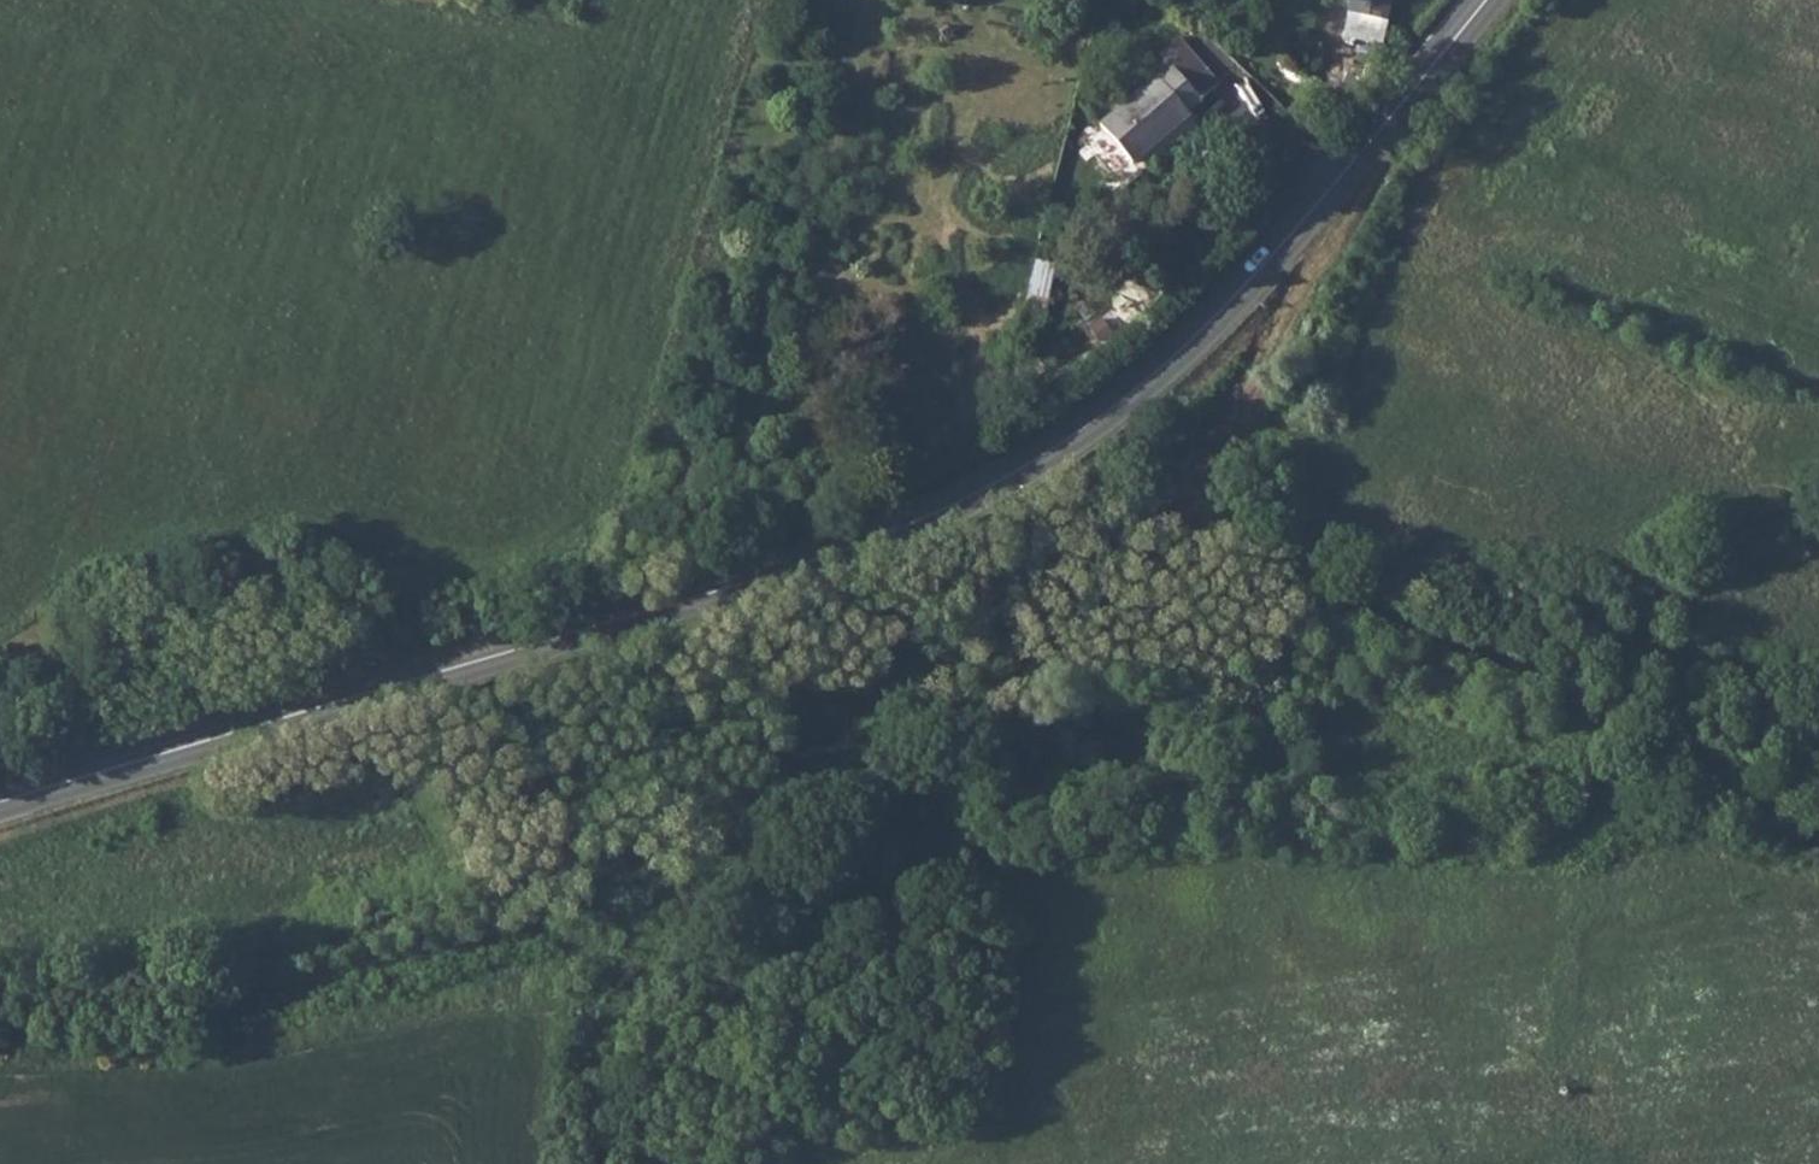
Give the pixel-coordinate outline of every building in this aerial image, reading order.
[(1390,17),(1394,0),(1353,0),(1352,8),(1390,17)] [(1182,115),(1213,84),(1170,42),(1155,58),(1164,68),(1103,132),(1136,166),(1185,118),(1182,115)] [(1038,329),(1046,263),(1028,260),(1020,327),(1038,329)]
